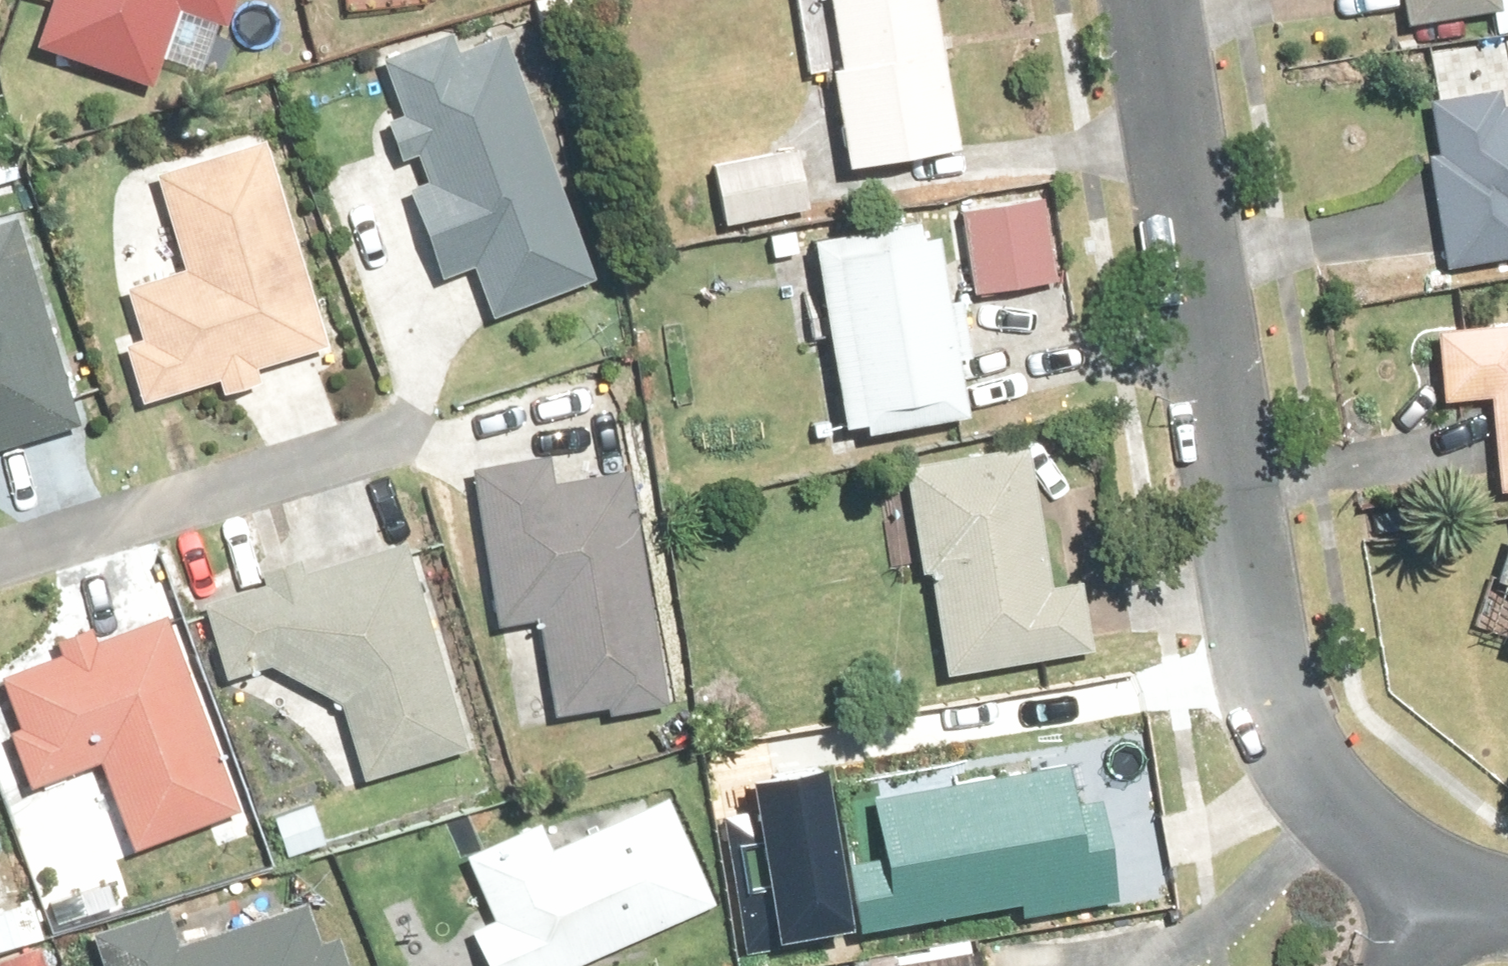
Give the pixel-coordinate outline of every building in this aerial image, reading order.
[(37,46),(138,80),(163,6),(228,28),(237,0),(53,0),(37,46)] [(849,158),(957,140),(934,0),(824,0),(849,158)] [(1404,14),(1482,0),(1402,0),(1404,14)] [(588,275),(497,31),(452,48),(443,24),(373,49),(396,109),(380,115),(395,156),(411,150),(422,179),(397,188),(430,275),(469,261),(488,312),(588,275)] [(1422,155),(1438,260),(1507,250),(1507,100),(1495,102),(1493,84),(1427,94),(1436,153),(1422,155)] [(321,341),(260,136),(151,168),(179,264),(118,282),(133,332),(116,338),(133,396),(208,374),(213,390),(254,378),(249,362),(321,341)] [(796,150),(706,166),(716,224),(806,209),(796,150)] [(1045,199),(952,214),(965,299),(1058,285),(1045,199)] [(74,417),(7,209),(0,212),(0,441),(74,417)] [(914,218),(804,235),(836,438),(962,419),(952,354),(965,351),(956,293),(943,295),(933,230),(916,232),(914,218)] [(1426,324),(1432,394),(1482,390),(1491,486),(1507,485),(1507,317),(1426,324)] [(1026,442),(895,461),(910,566),(921,564),(936,665),(1089,643),(1079,574),(1045,579),(1026,442)] [(658,699),(622,464),(546,476),(542,449),(463,461),(488,621),(532,614),(546,706),(600,698),(601,707),(658,699)] [(1505,523),(1469,631),(1507,644),(1507,524),(1505,523)] [(459,740),(400,533),(296,562),(293,551),(254,561),(257,573),(195,590),(217,669),(262,657),(332,696),(353,770),(459,740)] [(159,608),(89,634),(84,621),(46,635),(51,648),(0,666),(0,690),(11,720),(0,724),(0,728),(21,784),(94,757),(126,844),(231,805),(159,608)] [(1076,766),(880,796),(889,855),(853,861),(864,930),(1028,904),(1030,917),(1127,902),(1110,797),(1082,802),(1076,766)] [(722,825),(746,955),(860,934),(831,773),(754,787),(760,818),(722,825)] [(710,897),(661,788),(543,840),(532,816),(459,848),(488,912),(460,924),(479,965),(556,965),(710,897)] [(86,933),(97,965),(347,965),(335,929),(317,935),(304,894),(171,936),(162,909),(86,933)] [(29,939),(0,949),(0,965),(39,965),(29,939)]
